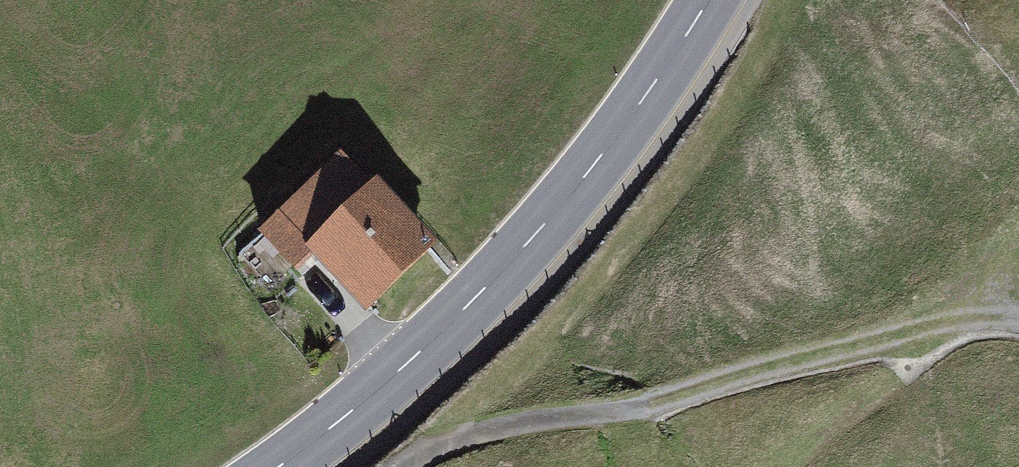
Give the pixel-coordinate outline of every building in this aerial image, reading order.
[(377,174),(294,242),(359,320),(441,252),(377,174)]
